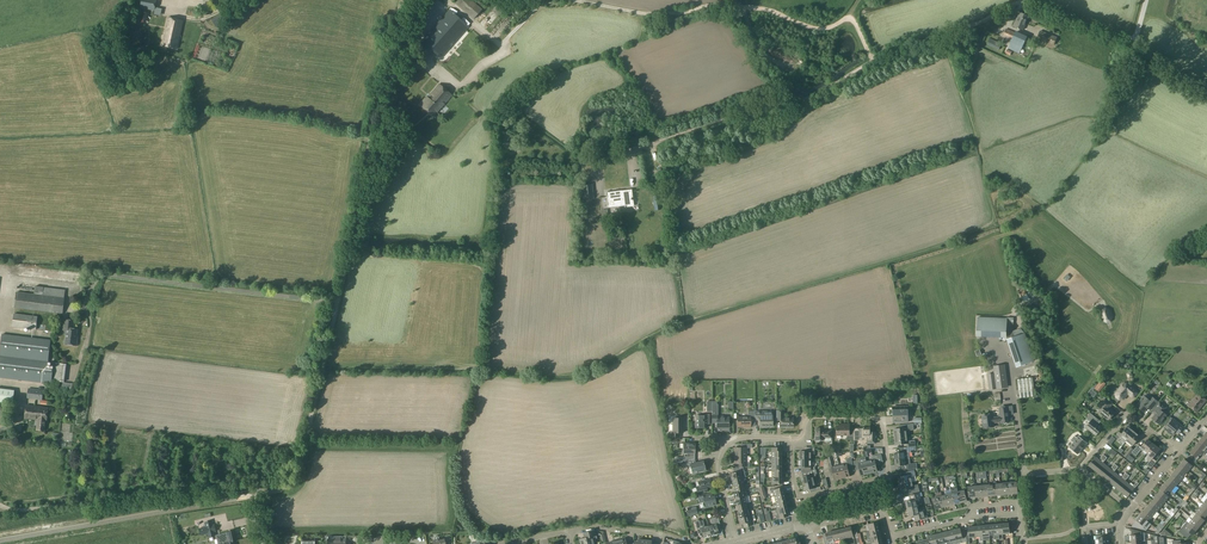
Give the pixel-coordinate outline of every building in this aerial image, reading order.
[(140,8),(155,11),(156,2),(156,0),(142,0),(140,8)] [(396,13),(397,16),(398,16),(402,17),(406,16),(410,3),(409,0),(400,0),(396,13)] [(450,9),(421,42),(441,59),(469,26),(450,9)] [(215,27),(232,17),(227,10),(211,19),(215,27)] [(1014,26),(1023,30),(1028,16),(1020,13),(1017,20),(1016,20),(1014,26)] [(183,21),(168,18),(162,46),(177,49),(183,21)] [(1006,29),(1004,35),(1012,38),(1008,48),(1019,54),(1027,37),(1015,32),(1006,29)] [(1037,39),(1054,45),(1057,37),(1040,30),(1037,39)] [(1001,45),(989,39),(987,44),(999,50),(1001,45)] [(452,95),(439,84),(431,94),(431,95),(429,98),(427,96),(420,105),(434,116),(452,95)] [(610,179),(611,165),(599,165),(599,179),(610,179)] [(621,207),(619,191),(616,191),(616,190),(610,190),(610,192),(608,192),(609,201),(607,201),(608,205),(609,205),(609,206),(620,205),(621,207)] [(632,195),(631,196),(630,191),(628,191),(627,190),(622,190),(620,190),(620,191),(621,191),(622,192),(619,192),(619,191),(621,207),(632,205),(632,203),(633,202),(632,195)] [(659,195),(653,196),(655,210),(661,209),(659,195)] [(17,292),(15,308),(62,314),(64,298),(65,290),(35,286),(34,294),(17,292)] [(12,327),(36,330),(38,316),(14,313),(12,327)] [(1006,318),(978,317),(977,335),(1006,336),(1008,336),(1009,339),(1008,339),(1017,366),(1023,365),(1023,366),(1025,365),(1025,364),(1034,361),(1025,334),(1015,337),(1013,331),(1006,330),(1006,318)] [(76,345),(77,338),(76,338),(77,329),(73,329),(74,321),(65,320),(64,329),(67,330),(66,344),(76,345)] [(50,340),(2,334),(0,353),(0,378),(51,384),(53,369),(47,368),(50,340)] [(989,389),(1008,387),(1005,365),(993,367),(994,374),(988,374),(989,389)] [(1035,396),(1033,377),(1017,379),(1020,398),(1035,396)] [(1097,392),(1102,385),(1097,382),(1092,388),(1097,392)] [(1130,386),(1127,384),(1123,384),(1116,392),(1116,396),(1119,399),(1123,399),(1128,393),(1133,397),(1134,397),(1138,393),(1138,391),(1130,385),(1130,386)] [(28,388),(27,398),(40,400),(42,400),(43,390),(28,388)] [(1088,403),(1096,394),(1090,388),(1084,395),(1087,397),(1085,401),(1088,403)] [(14,390),(0,389),(0,402),(12,403),(14,390)] [(1199,394),(1198,393),(1188,406),(1196,412),(1206,400),(1205,399),(1206,398),(1206,391),(1202,391),(1199,394)] [(1136,406),(1144,412),(1148,407),(1152,410),(1159,402),(1151,396),(1149,399),(1144,396),(1136,406)] [(1110,408),(1113,404),(1105,397),(1100,404),(1104,407),(1100,411),(1104,414),(1103,415),(1109,419),(1115,412),(1110,408)] [(1151,412),(1154,415),(1152,418),(1159,424),(1167,415),(1163,412),(1167,407),(1159,401),(1151,412)] [(717,404),(712,404),(712,407),(712,410),(712,423),(717,423),(717,427),(721,427),(721,428),(723,428),(723,427),(729,427),(729,417),(724,417),(724,416),(718,416),(718,404),(717,404)] [(25,418),(32,419),(38,420),(37,430),(45,431),(46,421),(48,408),(27,405),(25,418)] [(1008,407),(1000,408),(1001,417),(1001,422),(1002,423),(1010,422),(1009,415),(1013,414),(1012,406),(1008,407)] [(894,422),(908,422),(908,407),(894,407),(894,422)] [(781,421),(781,427),(793,427),(793,417),(784,417),(784,410),(776,410),(777,421),(781,421)] [(748,417),(738,417),(738,426),(746,426),(746,427),(751,427),(751,426),(755,426),(755,411),(748,411),(748,417)] [(772,417),(772,411),(764,411),(755,411),(755,420),(760,420),(760,427),(765,427),(765,426),(772,426),(772,417)] [(1096,435),(1102,427),(1099,424),(1101,421),(1090,413),(1086,418),(1090,422),(1086,427),(1096,435)] [(1142,417),(1145,421),(1151,418),(1149,413),(1142,417)] [(1001,422),(1001,417),(994,418),(993,414),(982,415),(984,426),(989,426),(989,428),(995,427),(994,422),(997,421),(997,422),(1001,422)] [(707,428),(707,424),(707,416),(703,416),(698,416),(696,417),(696,423),(695,424),(695,426),(696,427),(696,428),(707,428)] [(680,438),(680,433),(683,433),(683,418),(673,418),(673,432),(670,432),(670,438),(680,438)] [(1176,421),(1174,423),(1169,418),(1166,422),(1168,424),(1165,429),(1172,435),(1175,431),(1178,434),(1184,427),(1180,424),(1176,421)] [(854,439),(854,431),(850,431),(850,424),(845,424),(845,425),(837,425),(837,435),(847,435),(847,439),(854,439)] [(895,437),(907,436),(906,432),(908,432),(907,430),(914,430),(913,424),(899,425),(899,429),(894,429),(895,437)] [(1118,438),(1120,436),(1126,441),(1134,431),(1135,430),(1128,424),(1124,428),(1125,429),(1124,431),(1121,428),(1115,436),(1118,438)] [(854,431),(854,439),(854,440),(862,440),(864,439),(864,438),(867,438),(867,444),(876,444),(876,432),(871,432),(870,426),(863,426),(863,428),(854,428),(854,431)] [(825,428),(817,428),(817,435),(815,435),(815,441),(821,441),(821,439),(825,439),(825,438),(832,438),(832,430),(827,430),(827,431),(825,431),(825,428)] [(1134,431),(1126,441),(1132,445),(1140,436),(1134,431)] [(1078,454),(1087,443),(1078,436),(1077,438),(1074,435),(1070,440),(1073,442),(1069,447),(1078,454)] [(900,448),(916,446),(915,440),(908,441),(908,439),(907,439),(907,436),(895,437),(896,445),(907,444),(907,447),(900,448)] [(1206,449),(1206,448),(1206,442),(1202,438),(1197,443),(1206,449)] [(1147,453),(1154,444),(1147,439),(1141,447),(1138,444),(1132,452),(1136,456),(1141,449),(1143,451),(1144,449),(1147,452),(1147,453)] [(684,453),(695,453),(695,443),(683,443),(683,452),(684,453)] [(1193,448),(1202,454),(1203,452),(1206,449),(1197,443),(1193,448)] [(734,455),(747,455),(747,448),(752,448),(752,444),(741,444),(741,448),(734,448),(734,455)] [(1154,444),(1147,453),(1150,455),(1147,458),(1147,460),(1149,462),(1147,465),(1151,468),(1157,461),(1152,458),(1159,449),(1154,444)] [(894,453),(895,460),(910,459),(909,452),(911,452),(911,450),(916,450),(916,446),(900,448),(900,453),(894,453)] [(781,447),(771,447),(772,458),(782,458),(782,455),(783,455),(783,451),(781,451),(781,447)] [(799,459),(811,459),(811,454),(815,454),(815,448),(812,447),(804,447),(804,451),(799,451),(799,459)] [(1123,456),(1127,458),(1134,449),(1131,447),(1123,456)] [(1197,459),(1200,456),(1202,454),(1193,448),(1189,453),(1197,459)] [(872,459),(866,461),(869,473),(878,471),(876,464),(884,462),(882,454),(871,456),(872,459)] [(747,455),(734,455),(734,463),(738,463),(738,467),(740,467),(742,467),(750,467),(750,463),(747,463),(747,455)] [(1095,456),(1088,465),(1094,469),(1101,461),(1095,456)] [(1107,457),(1105,456),(1102,459),(1101,461),(1094,469),(1099,474),(1107,465),(1103,462),(1107,457)] [(834,475),(835,479),(842,477),(839,465),(832,467),(830,457),(824,459),(824,463),(824,468),(824,469),(826,477),(834,475)] [(839,465),(842,477),(850,475),(848,469),(854,468),(851,458),(846,459),(847,463),(839,465)] [(811,467),(811,459),(799,459),(799,467),(801,467),(802,472),(811,470),(811,467)] [(910,459),(895,460),(896,467),(903,466),(903,470),(917,469),(917,463),(910,464),(910,459)] [(1180,464),(1188,471),(1192,466),(1184,459),(1180,464)] [(869,473),(866,461),(861,462),(860,460),(854,461),(856,471),(860,470),(861,475),(869,473)] [(690,464),(692,474),(700,472),(706,471),(703,461),(690,464)] [(1184,476),(1188,471),(1180,464),(1176,469),(1184,476)] [(1105,479),(1112,470),(1107,465),(1099,474),(1105,479)] [(745,477),(742,467),(740,467),(740,471),(731,473),(732,476),(730,476),(731,480),(742,477),(745,477)] [(817,480),(815,474),(817,474),(816,469),(811,470),(802,472),(805,471),(806,476),(801,477),(802,481),(803,484),(814,481),(817,480)] [(1112,470),(1105,479),(1111,483),(1118,474),(1114,471),(1115,470),(1113,469),(1112,470)] [(1180,481),(1184,476),(1176,469),(1172,474),(1180,481)] [(900,485),(912,482),(911,478),(916,477),(915,470),(910,470),(902,472),(903,476),(898,478),(900,485)] [(1116,488),(1123,479),(1118,474),(1111,483),(1116,488)] [(1176,486),(1180,481),(1172,474),(1168,480),(1176,486)] [(707,492),(707,489),(712,487),(710,479),(705,480),(705,479),(702,479),(702,477),(695,479),(696,482),(698,482),(700,488),(696,489),(697,494),(707,492)] [(734,486),(744,483),(742,477),(731,480),(733,480),(734,486)] [(1122,492),(1129,484),(1123,479),(1116,488),(1122,492)] [(1171,491),(1176,486),(1168,480),(1163,485),(1171,491)] [(814,481),(803,484),(804,487),(803,487),(804,490),(810,489),(810,492),(821,490),(820,486),(816,487),(814,481)] [(1192,488),(1190,490),(1193,492),(1195,489),(1197,487),(1190,481),(1188,485),(1192,488)] [(912,482),(900,485),(901,492),(906,491),(907,495),(920,492),(918,484),(913,486),(912,482)] [(1017,482),(1007,483),(1008,493),(1010,492),(1010,494),(1018,493),(1018,492),(1017,482)] [(743,491),(746,490),(744,483),(734,486),(736,492),(733,492),(736,492),(743,490),(743,491)] [(1129,484),(1122,492),(1127,497),(1134,488),(1129,484)] [(1168,496),(1171,491),(1163,485),(1159,490),(1161,491),(1168,496)] [(784,494),(786,493),(785,490),(783,490),(782,487),(772,489),(770,490),(771,493),(773,493),(774,496),(784,494)] [(957,487),(951,489),(952,493),(954,503),(957,502),(957,504),(961,503),(960,501),(958,492),(957,487)] [(936,497),(933,498),(935,508),(935,509),(939,508),(939,507),(942,506),(939,496),(938,493),(937,488),(934,489),(935,494),(936,497)] [(735,499),(745,497),(747,496),(746,490),(743,491),(743,490),(736,492),(733,492),(735,499)] [(965,490),(958,492),(960,501),(961,503),(964,502),(964,501),(967,500),(965,490)] [(1169,497),(1168,496),(1161,491),(1157,496),(1164,502),(1169,497)] [(941,492),(938,493),(939,496),(942,506),(944,505),(944,507),(948,506),(948,504),(945,495),(942,496),(941,492)] [(704,502),(705,507),(716,505),(714,496),(712,496),(711,493),(698,496),(699,503),(704,502)] [(906,502),(908,509),(918,507),(917,502),(921,501),(919,493),(912,495),(913,498),(910,499),(910,501),(906,502)] [(952,493),(945,495),(948,504),(948,506),(952,505),(951,504),(954,503),(952,493)] [(784,494),(774,496),(776,502),(785,500),(784,494)] [(1160,507),(1164,502),(1157,496),(1152,501),(1160,507)] [(736,505),(746,503),(745,497),(735,499),(736,505)] [(776,505),(777,509),(787,506),(785,500),(776,502),(773,503),(774,506),(776,505)] [(1156,512),(1160,507),(1152,501),(1148,506),(1156,512)] [(738,512),(750,509),(749,502),(746,503),(736,505),(738,512)] [(1183,504),(1182,506),(1190,512),(1191,510),(1186,506),(1184,504),(1183,504)] [(789,516),(788,510),(789,509),(788,505),(787,506),(777,509),(775,509),(777,515),(775,516),(776,519),(789,516)] [(1152,517),(1156,512),(1148,506),(1144,511),(1152,517)] [(917,515),(918,520),(925,518),(923,510),(919,511),(918,507),(908,509),(910,516),(917,515)] [(1206,514),(1199,508),(1195,513),(1196,514),(1203,519),(1206,514)] [(738,518),(752,515),(750,509),(738,512),(739,517),(738,518)] [(1148,522),(1152,517),(1144,511),(1140,516),(1148,522)] [(1203,519),(1196,514),(1192,519),(1200,525),(1204,520),(1203,519)] [(752,515),(738,518),(739,522),(740,521),(741,524),(742,524),(743,528),(754,525),(752,515)] [(1144,527),(1148,522),(1140,516),(1136,521),(1131,526),(1142,530),(1144,527)] [(708,526),(711,536),(718,534),(717,529),(721,528),(718,517),(710,518),(712,525),(708,526)] [(1188,524),(1196,530),(1200,525),(1192,519),(1188,524)] [(204,522),(206,527),(198,528),(200,535),(207,533),(208,538),(215,536),(214,532),(216,531),(214,524),(212,525),(211,520),(204,522)] [(703,537),(711,536),(708,526),(704,527),(703,520),(695,522),(698,533),(702,532),(703,537)] [(870,531),(879,528),(878,522),(868,524),(870,531)] [(1187,538),(1190,534),(1192,535),(1196,530),(1188,524),(1186,522),(1178,531),(1187,538)] [(1002,524),(1003,534),(1013,533),(1012,529),(1010,529),(1009,523),(1002,524)] [(994,539),(997,539),(995,524),(988,525),(989,535),(994,535),(994,539)] [(988,525),(982,526),(983,540),(986,540),(990,539),(989,535),(988,525)] [(965,531),(966,537),(967,542),(970,541),(970,537),(976,537),(975,526),(968,527),(968,531),(965,531)] [(980,540),(983,540),(982,526),(975,526),(976,537),(980,536),(980,540)] [(845,528),(847,538),(854,536),(851,527),(845,528)] [(841,540),(847,538),(845,528),(838,530),(841,540)] [(866,532),(867,538),(881,534),(879,528),(870,531),(866,532)] [(960,528),(954,530),(957,543),(967,542),(966,537),(963,538),(960,528)] [(1140,531),(1131,529),(1131,535),(1131,542),(1141,541),(1140,531)] [(217,535),(218,538),(219,543),(223,543),(222,543),(225,542),(225,543),(230,542),(235,541),(237,540),(235,530),(227,532),(217,535)] [(835,541),(841,540),(838,530),(832,531),(835,541)] [(947,531),(951,543),(953,543),(955,543),(957,543),(954,530),(947,531)] [(594,543),(593,539),(597,538),(595,531),(583,533),(585,538),(579,539),(581,543),(592,543),(594,543)] [(823,537),(825,543),(828,543),(835,541),(832,531),(826,533),(826,536),(823,537)] [(947,531),(941,533),(944,543),(951,543),(947,531)] [(944,543),(941,533),(935,534),(937,543),(944,543)] [(867,538),(868,543),(869,543),(873,543),(882,541),(881,534),(867,538)] [(929,539),(930,541),(929,541),(930,541),(930,543),(937,543),(935,534),(928,536),(929,539)] [(1097,536),(1097,539),(1099,539),(1099,543),(1102,543),(1110,543),(1109,536),(1105,537),(1105,535),(1102,535),(1097,536)] [(433,543),(445,543),(444,539),(439,540),(439,537),(437,536),(435,536),(434,538),(434,540),(432,541),(433,543)]
